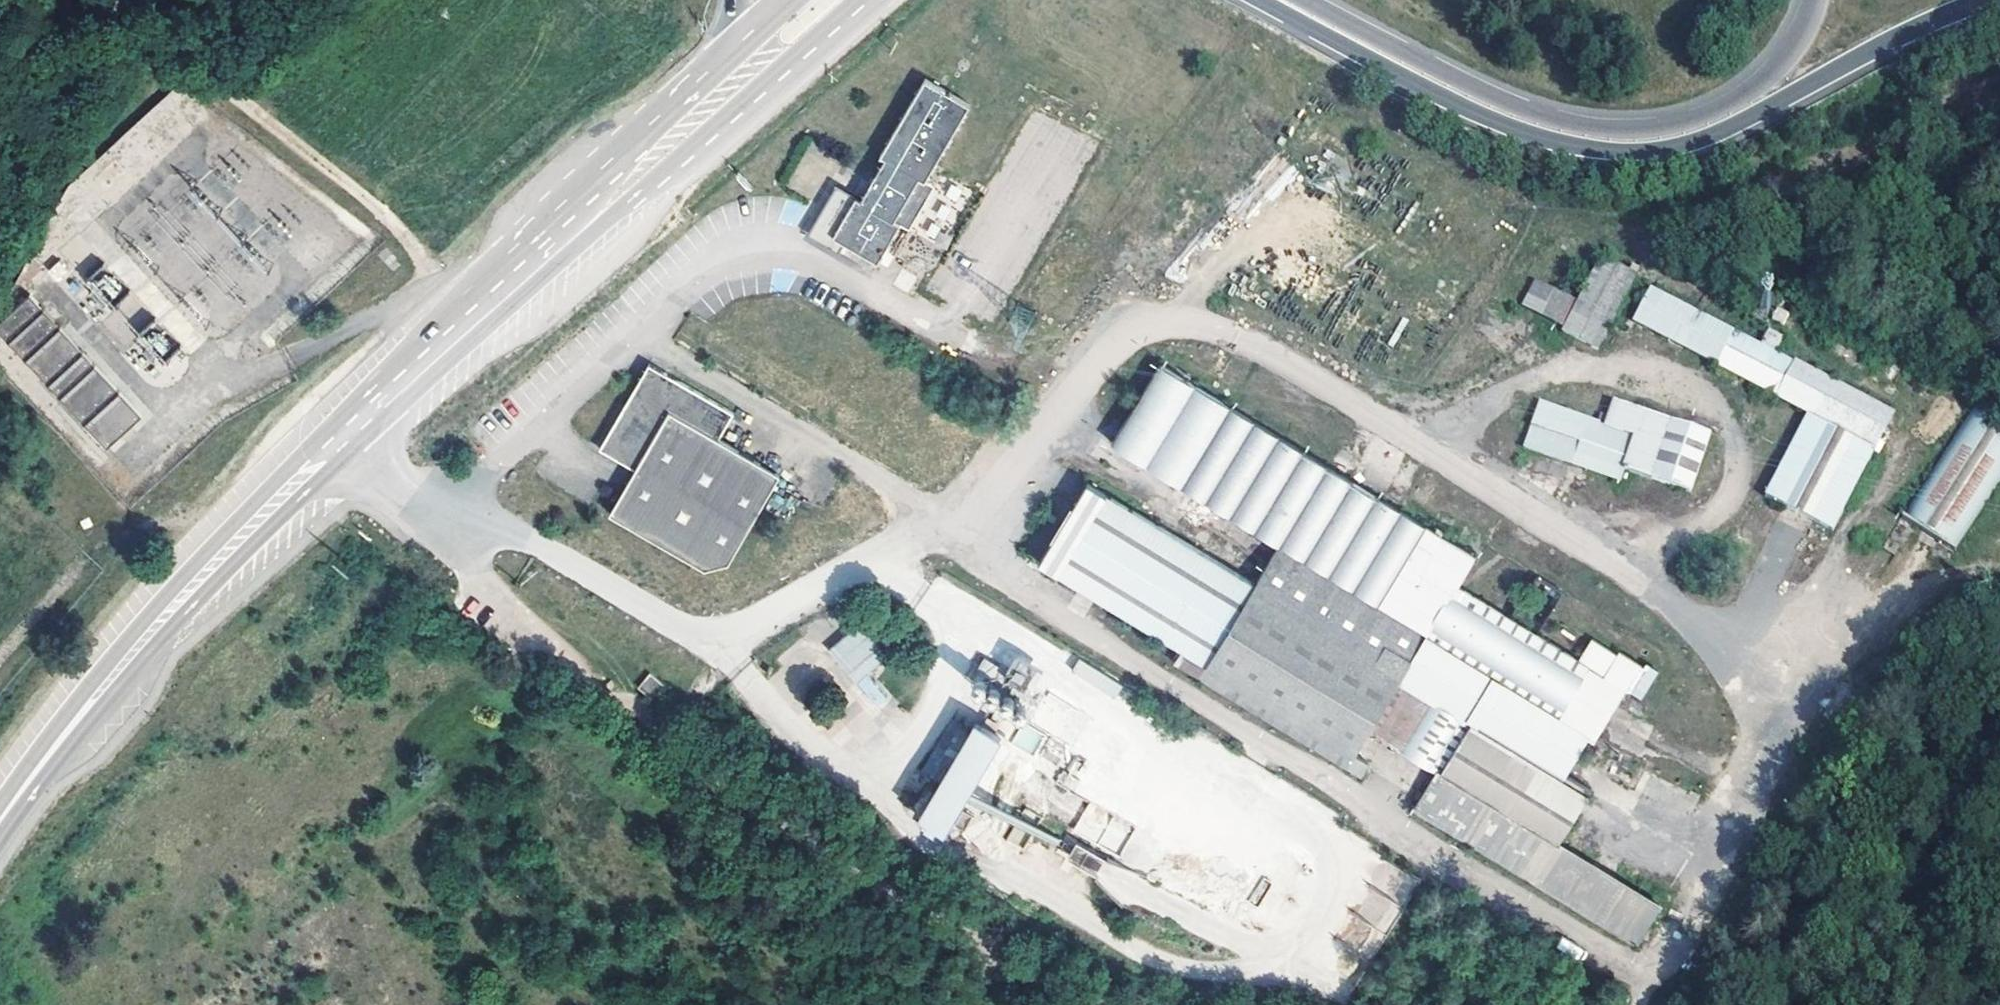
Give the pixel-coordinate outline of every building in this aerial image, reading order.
[(178,89),(52,200),(72,222),(85,209),(94,219),(206,120),(178,89)] [(968,118),(923,91),(825,242),(871,269),(902,225),(914,233),(938,195),(925,187),(968,118)] [(92,252),(75,268),(87,281),(104,265),(92,252)] [(1622,282),(1589,263),(1552,321),(1516,298),(1499,323),(1575,370),(1622,282)] [(116,304),(139,333),(154,321),(131,292),(116,304)] [(0,323),(0,336),(104,452),(140,420),(29,297),(0,323)] [(1820,552),(1885,429),(1646,303),(1621,342),(1795,437),(1752,518),(1820,552)] [(148,342),(164,356),(174,346),(157,331),(148,342)] [(722,415),(662,375),(636,359),(587,434),(581,443),(619,466),(595,508),(686,565),(712,561),(765,476),(705,437),(722,415)] [(1096,441),(1111,451),(1268,554),(1235,600),(1076,495),(1027,575),(1173,664),(1359,777),(1369,761),(1424,796),(1413,816),(1636,947),(1664,909),(1561,847),(1577,817),(1553,801),(1578,762),(1584,767),(1616,715),(1630,722),(1651,693),(1611,668),(1594,690),(1444,595),(1460,567),(1181,386),(1151,365),(1096,441)] [(1966,415),(1904,537),(1964,567),(1999,490),(1999,431),(1966,415)] [(1691,442),(1590,417),(1585,434),(1513,418),(1502,457),(1675,504),(1691,442)] [(874,665),(856,648),(823,677),(840,695),(874,665)] [(1078,660),(1070,672),(1115,699),(1123,687),(1078,660)] [(967,669),(952,690),(1000,714),(1022,682),(1000,667),(989,682),(967,669)] [(665,683),(651,672),(639,686),(653,698),(665,683)] [(1022,722),(1011,743),(1031,755),(1043,735),(1022,722)] [(979,739),(960,727),(946,744),(940,738),(903,791),(933,811),(979,739)] [(1089,799),(1071,833),(1117,856),(1150,874),(1168,840),(1089,799)] [(1067,860),(1096,872),(1102,858),(1074,845),(1067,860)] [(1370,890),(1357,915),(1386,931),(1400,905),(1370,890)] [(1560,939),(1556,949),(1579,958),(1583,949),(1560,939)]
